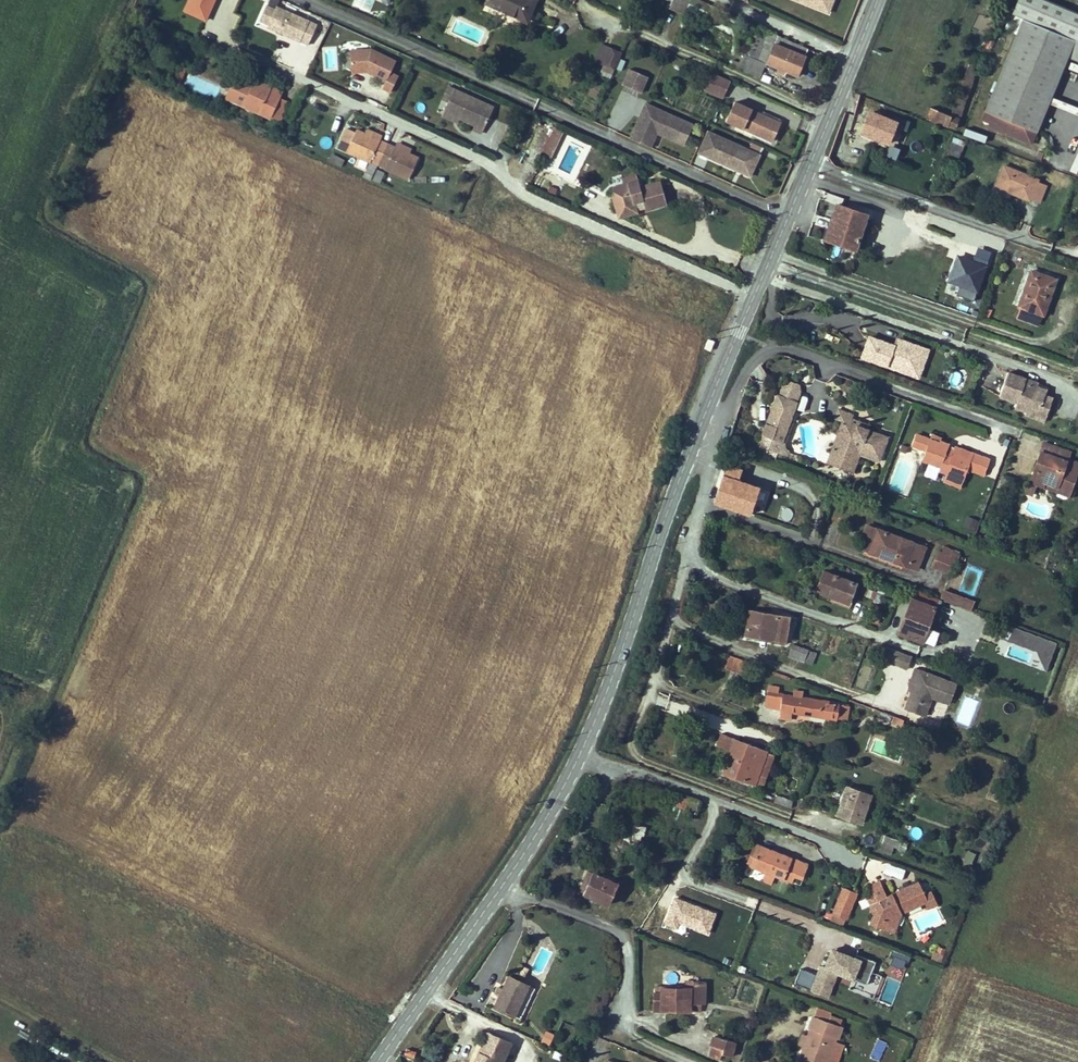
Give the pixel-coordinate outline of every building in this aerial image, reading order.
[(216,0),(191,0),(186,11),(207,20),(216,0)] [(486,4),(527,21),(536,0),(488,0),(486,4)] [(669,8),(683,16),(685,12),(690,0),(672,0),(669,8)] [(828,13),(833,0),(797,0),(828,13)] [(1012,15),(1022,19),(1030,0),(1018,0),(1012,15)] [(1046,0),(1030,0),(1022,19),(1024,20),(1073,40),(1077,42),(1077,13),(1046,0)] [(308,44),(318,24),(277,6),(268,26),(308,44)] [(1073,40),(1024,20),(983,120),(990,122),(989,126),(1031,143),(1073,40)] [(799,73),(808,49),(757,26),(746,56),(743,56),(741,63),(733,60),(732,64),(760,76),(766,61),(780,67),(779,70),(785,73),(786,70),(795,74),(799,73)] [(614,69),(622,52),(602,44),(595,61),(614,69)] [(386,81),(382,88),(391,92),(398,76),(390,72),(396,61),(371,49),(350,51),(352,73),(367,72),(386,81)] [(620,59),(616,69),(621,71),(625,61),(620,59)] [(926,118),(956,130),(978,67),(969,63),(950,116),(930,107),(926,118)] [(187,68),(180,65),(172,85),(179,87),(187,68)] [(648,77),(629,69),(623,85),(641,93),(648,77)] [(730,81),(715,73),(713,77),(708,89),(707,91),(722,98),(730,81)] [(708,89),(713,77),(707,74),(701,86),(708,89)] [(234,78),(225,98),(270,119),(271,117),(280,97),(282,92),(255,80),(252,86),(234,78)] [(448,101),(454,89),(448,86),(442,99),(448,101)] [(798,96),(800,91),(792,87),(790,93),(798,96)] [(494,107),(454,89),(448,101),(444,111),(460,119),(474,125),(473,129),(482,133),(494,107)] [(280,97),(271,117),(281,121),(289,102),(280,97)] [(684,121),(645,103),(630,138),(651,147),(656,133),(675,141),(684,121)] [(736,125),(772,142),(780,122),(744,106),(743,109),(733,105),(727,117),(737,122),(736,125)] [(510,111),(501,107),(499,114),(507,118),(510,111)] [(871,109),(861,136),(872,140),(873,137),(889,143),(897,122),(882,116),(883,114),(871,109)] [(460,119),(444,111),(442,115),(458,122),(460,119)] [(693,125),(684,121),(675,141),(684,145),(693,125)] [(378,164),(387,143),(380,140),(365,133),(356,130),(355,132),(347,128),(341,139),(349,143),(346,151),(370,162),(371,161),(378,164)] [(380,140),(383,135),(368,128),(365,133),(380,140)] [(563,132),(556,129),(548,144),(556,148),(563,132)] [(985,141),(987,134),(965,130),(963,137),(985,141)] [(753,151),(708,131),(698,153),(743,173),(753,151)] [(959,158),(965,143),(953,138),(947,153),(959,158)] [(410,153),(412,149),(397,142),(395,147),(410,153)] [(395,147),(387,143),(378,164),(385,168),(385,169),(409,179),(418,158),(410,153),(395,147)] [(548,144),(542,157),(550,160),(556,148),(548,144)] [(760,155),(753,151),(743,173),(750,176),(760,155)] [(341,167),(344,160),(332,154),(328,161),(341,167)] [(371,180),(377,166),(370,162),(363,176),(371,180)] [(1004,166),(995,187),(1030,201),(1031,198),(1039,201),(1046,186),(1037,182),(1038,179),(1004,166)] [(613,198),(617,210),(635,205),(634,201),(643,198),(646,210),(667,205),(660,180),(639,186),(638,179),(613,186),(616,197),(613,198)] [(635,205),(617,210),(619,218),(646,210),(643,198),(634,201),(635,205)] [(825,239),(855,250),(867,214),(837,204),(825,239)] [(946,282),(959,287),(956,295),(975,302),(989,263),(957,251),(946,282)] [(1056,279),(1041,274),(1040,278),(1030,274),(1018,306),(1021,307),(1017,317),(1038,325),(1042,314),(1043,315),(1056,279)] [(895,346),(869,337),(862,357),(918,377),(928,350),(903,341),(900,348),(895,346)] [(897,339),(895,346),(900,348),(903,341),(897,339)] [(1025,378),(1007,372),(999,396),(1017,402),(1015,407),(1025,411),(1027,406),(1047,413),(1052,398),(1045,395),(1047,390),(1037,386),(1024,381),(1025,378)] [(779,387),(773,404),(794,411),(800,395),(779,387)] [(794,411),(773,404),(758,445),(788,455),(789,451),(781,448),(794,411)] [(1025,411),(1025,414),(1044,421),(1047,413),(1027,406),(1025,411)] [(835,418),(842,420),(830,452),(846,458),(843,467),(853,471),(860,453),(879,460),(883,449),(887,437),(868,430),(849,422),(851,418),(852,414),(838,409),(835,418)] [(851,418),(849,422),(868,430),(870,425),(851,418)] [(926,448),(922,460),(940,466),(938,470),(946,473),(943,481),(960,488),(967,469),(983,475),(989,459),(940,441),(941,437),(931,434),(930,437),(916,432),(912,443),(926,448)] [(1067,458),(1069,451),(1044,442),(1040,451),(1066,461),(1067,458)] [(901,444),(899,451),(905,453),(908,447),(901,444)] [(879,460),(884,461),(887,451),(883,449),(879,460)] [(1040,451),(1029,481),(1036,484),(1043,486),(1044,482),(1070,491),(1077,469),(1077,463),(1067,458),(1066,461),(1040,451)] [(846,458),(830,452),(827,462),(843,467),(846,458)] [(742,470),(726,464),(713,502),(750,514),(758,488),(738,481),(742,470)] [(1032,494),(1036,484),(1029,481),(1026,492),(1032,494)] [(1043,486),(1069,496),(1070,491),(1044,482),(1043,486)] [(974,532),(979,521),(968,516),(963,527),(974,532)] [(878,529),(867,525),(863,534),(870,536),(864,550),(869,552),(878,529)] [(925,547),(878,529),(869,552),(916,570),(925,547)] [(959,555),(942,549),(941,553),(938,552),(932,566),(948,572),(952,561),(956,562),(959,555)] [(848,602),(855,583),(823,571),(816,590),(831,596),(848,602)] [(858,585),(855,583),(848,602),(831,596),(829,601),(849,609),(858,585)] [(943,590),(940,599),(948,602),(952,593),(943,590)] [(965,598),(952,593),(948,602),(961,607),(965,598)] [(911,598),(899,633),(935,646),(940,631),(927,626),(934,607),(911,598)] [(974,601),(965,598),(961,607),(970,610),(974,601)] [(873,610),(869,620),(877,623),(881,613),(873,610)] [(750,611),(746,634),(757,636),(758,633),(785,638),(788,618),(750,611)] [(1011,627),(1007,640),(1000,638),(995,654),(1047,670),(1056,642),(1011,627)] [(757,636),(757,639),(784,644),(785,638),(758,633),(757,636)] [(816,652),(792,644),(788,656),(811,664),(816,652)] [(886,646),(881,659),(892,663),(896,650),(886,646)] [(896,650),(892,663),(907,668),(912,655),(896,650)] [(744,660),(730,655),(725,668),(739,673),(744,660)] [(915,668),(909,685),(913,686),(911,692),(905,708),(925,716),(932,698),(948,704),(956,684),(915,668)] [(973,686),(987,691),(989,685),(975,680),(973,686)] [(792,713),(837,719),(839,703),(801,697),(802,691),(794,690),(793,696),(782,694),(777,693),(778,687),(768,686),(765,706),(780,709),(779,718),(791,719),(792,713)] [(837,719),(846,721),(848,704),(839,703),(837,719)] [(935,715),(944,717),(946,704),(937,703),(935,715)] [(901,727),(904,720),(893,716),(891,723),(901,727)] [(731,751),(723,772),(754,785),(767,752),(720,734),(716,745),(731,751)] [(767,752),(754,785),(761,788),(774,755),(767,752)] [(837,815),(861,823),(871,795),(846,787),(837,815)] [(1000,791),(990,788),(986,797),(996,801),(1000,791)] [(774,802),(790,807),(793,801),(776,795),(774,802)] [(624,832),(617,832),(616,840),(628,842),(628,841),(638,843),(640,834),(643,835),(644,828),(632,826),(633,822),(626,821),(624,832)] [(884,835),(881,844),(893,848),(904,853),(907,844),(884,835)] [(751,866),(759,846),(755,844),(747,865),(751,866)] [(893,848),(881,844),(879,850),(890,854),(893,848)] [(808,864),(759,846),(751,866),(765,872),(762,880),(771,883),(774,875),(792,882),(794,875),(802,878),(808,864)] [(970,867),(976,854),(970,852),(961,871),(969,874),(972,867),(970,867)] [(882,874),(902,880),(905,869),(885,863),(882,874)] [(607,905),(617,883),(588,871),(579,892),(607,905)] [(874,914),(870,923),(882,927),(884,921),(896,925),(900,913),(925,902),(927,901),(924,895),(918,883),(887,897),(880,882),(870,886),(874,895),(867,898),(874,914)] [(851,906),(856,893),(844,888),(838,901),(851,906)] [(936,904),(930,892),(924,895),(927,901),(925,902),(928,908),(936,904)] [(845,919),(851,906),(838,901),(833,914),(845,919)] [(843,926),(845,919),(833,914),(830,920),(843,926)] [(893,932),(896,925),(884,921),(882,927),(893,932)] [(941,963),(946,949),(935,945),(930,959),(941,963)] [(829,966),(827,965),(818,988),(834,995),(843,971),(857,976),(853,987),(876,996),(884,974),(875,971),(879,960),(866,955),(865,957),(837,947),(829,966)] [(905,970),(910,956),(892,950),(887,964),(905,970)] [(823,973),(806,966),(801,982),(818,988),(823,973)] [(519,976),(523,978),(527,969),(523,967),(519,976)] [(528,986),(509,977),(503,989),(500,996),(494,1009),(513,1018),(528,986)] [(653,993),(652,1010),(690,1011),(690,1004),(701,1004),(705,1004),(705,981),(693,981),(693,988),(685,988),(662,987),(662,985),(656,985),(656,993),(653,993)] [(534,989),(528,986),(513,1018),(520,1021),(534,989)] [(494,994),(500,996),(503,989),(498,987),(494,994)] [(798,1061),(802,1061),(828,1061),(835,1041),(840,1026),(828,1022),(830,1016),(831,1013),(817,1007),(807,1035),(803,1047),(798,1061)] [(828,1022),(840,1026),(842,1020),(830,1016),(828,1022)] [(541,1043),(550,1046),(554,1034),(544,1031),(541,1043)] [(493,1035),(487,1032),(478,1052),(484,1054),(493,1035)] [(803,1047),(807,1035),(802,1034),(799,1041),(799,1045),(803,1047)] [(497,1061),(499,1061),(503,1061),(511,1043),(493,1035),(484,1054),(478,1052),(474,1061),(497,1061)] [(714,1036),(711,1046),(723,1049),(721,1054),(731,1057),(735,1042),(714,1036)] [(870,1057),(879,1061),(887,1042),(877,1038),(870,1057)] [(835,1041),(828,1061),(837,1061),(843,1044),(835,1041)] [(723,1049),(711,1046),(708,1054),(720,1058),(721,1054),(723,1049)]
